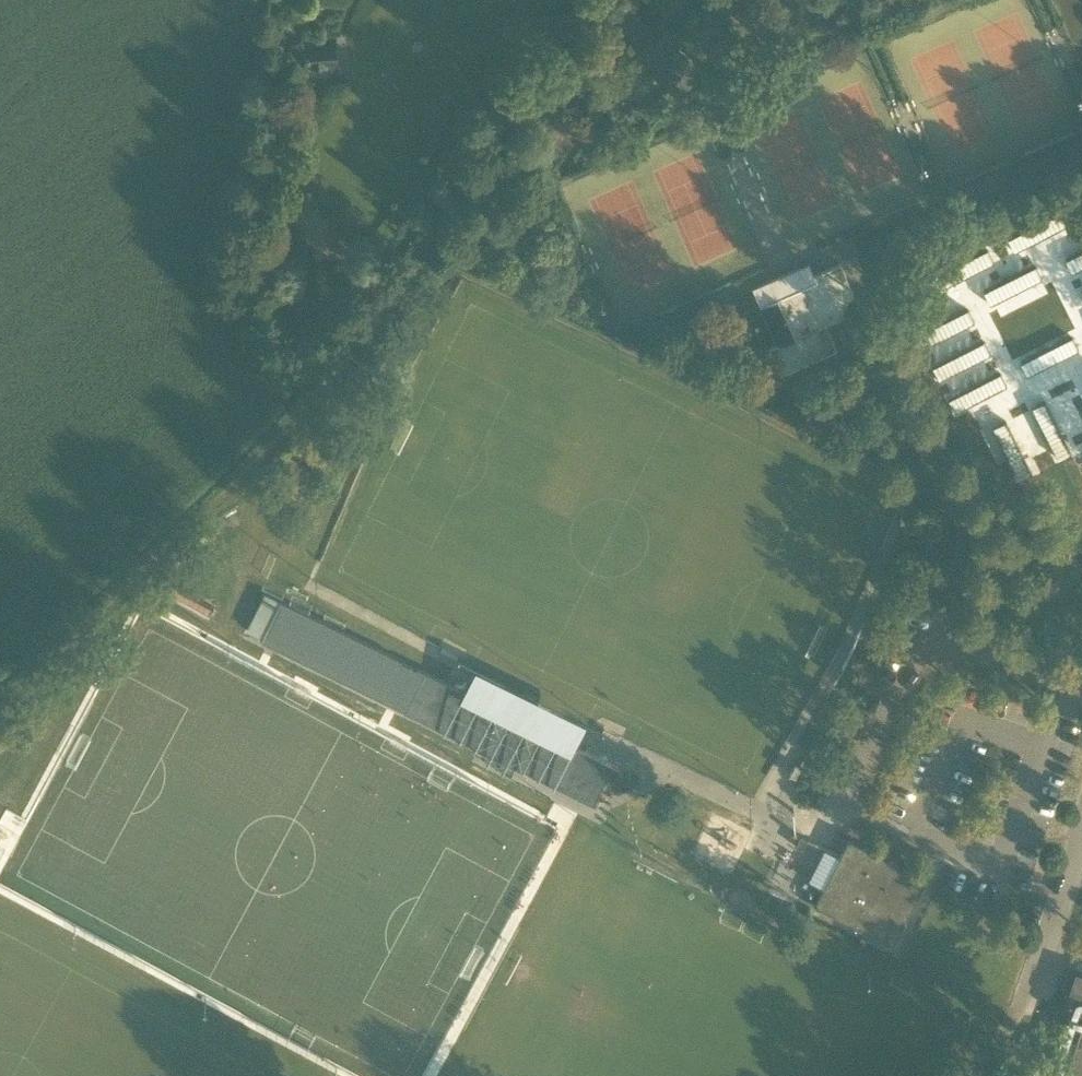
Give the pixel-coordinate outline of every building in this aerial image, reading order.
[(338,72),(337,38),(328,38),(328,43),(307,44),(307,39),(303,40),(305,75),(308,75),(308,68),(330,66),(330,73),(338,72)] [(1058,208),(1005,235),(1015,251),(1066,223),(1058,208)] [(988,244),(932,273),(941,289),(996,260),(988,244)] [(1059,261),(1070,281),(1081,274),(1081,251),(1059,261)] [(1035,260),(983,288),(990,304),(1044,275),(1035,260)] [(826,324),(860,309),(840,263),(814,274),(809,263),(753,288),(760,305),(777,345),(769,348),(780,374),(837,349),(826,324)] [(970,306),(915,335),(924,353),(980,325),(970,306)] [(1020,365),(1029,380),(1081,353),(1081,349),(1075,336),(1020,365)] [(987,340),(929,368),(939,387),(996,357),(987,340)] [(1005,371),(948,398),(958,416),(1014,388),(1005,371)] [(1052,388),(1034,396),(1062,452),(1081,444),(1052,388)] [(1006,408),(989,416),(1018,475),(1036,466),(1006,408)] [(360,693),(373,657),(345,648),(333,683),(360,693)] [(400,660),(381,699),(403,709),(402,711),(482,752),(480,757),(510,775),(515,766),(595,806),(596,804),(594,803),(612,766),(620,770),(621,768),(575,746),(581,734),(469,679),(463,691),(417,668),(400,660)] [(815,905),(893,945),(926,878),(894,862),(899,852),(886,845),(881,855),(848,839),(815,905)] [(1075,971),(1063,1007),(1081,1013),(1081,973),(1075,971)] [(1066,1072),(1077,1075),(1081,1075),(1081,1025),(1066,1072)]
